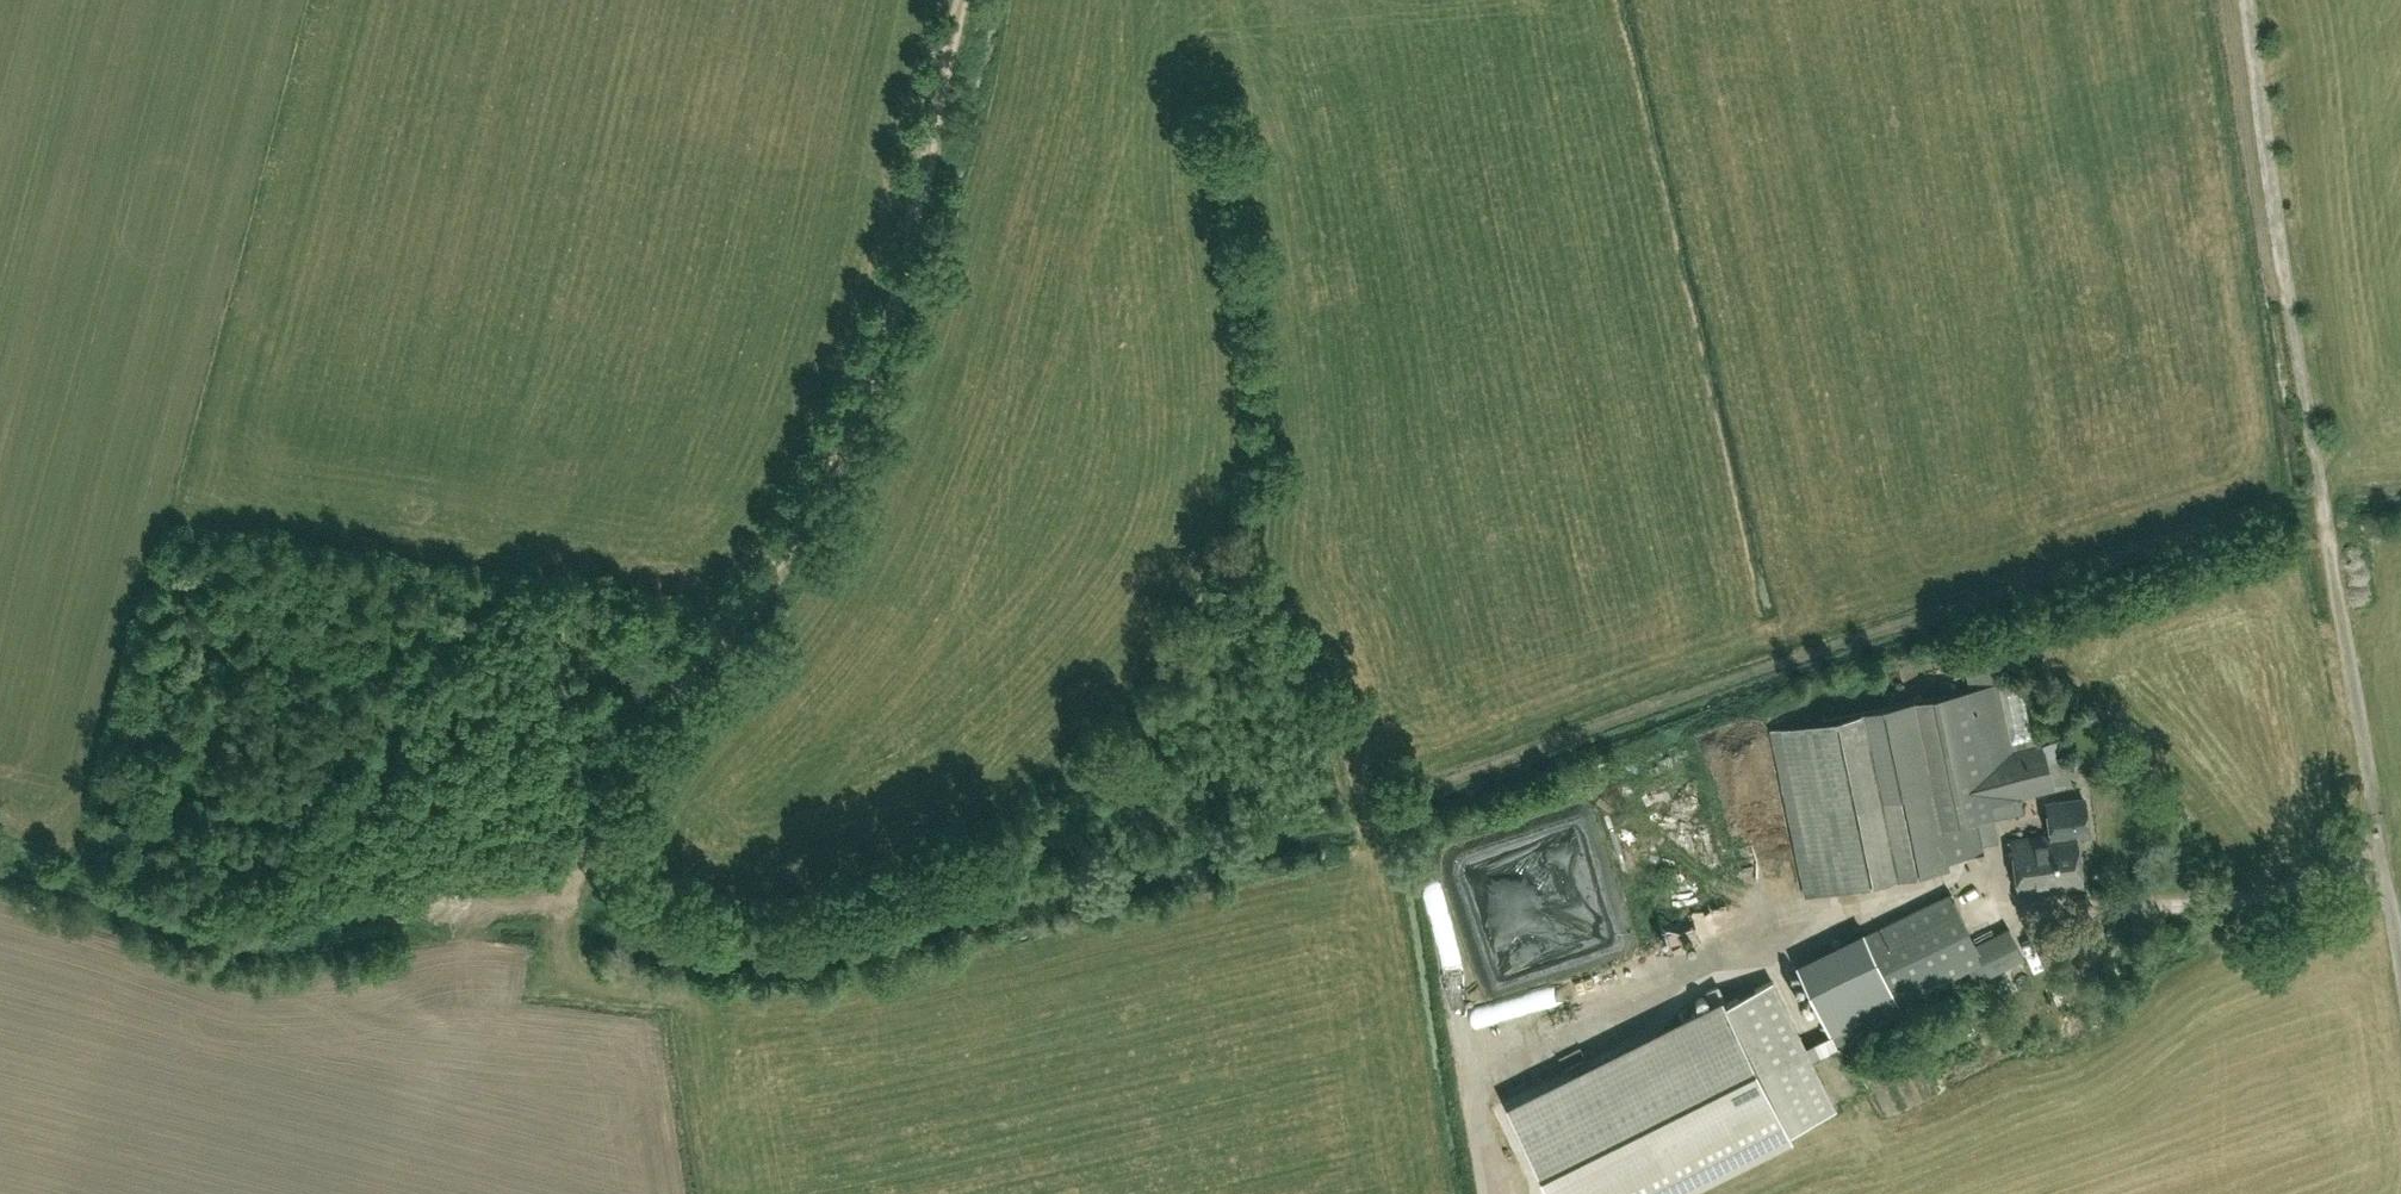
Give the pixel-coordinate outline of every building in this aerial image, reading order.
[(2008,747),(1993,678),(1773,726),(1803,891),(1948,862),(1947,855),(1974,849),(1967,817),(1989,812),(1989,813),(1986,799),(2019,792),(2053,786),(2044,740),(2008,747)] [(2019,792),(1986,799),(1989,813),(1992,812),(2007,809),(2022,806),(2019,792)] [(2075,833),(2087,831),(2084,807),(2048,812),(2051,835),(2011,840),(2017,891),(2081,883),(2075,833)] [(1797,966),(1828,1033),(1982,959),(1988,973),(2023,957),(2009,927),(1974,943),(1950,893),(1797,966)] [(1834,1105),(1770,979),(1728,1000),(1727,998),(1512,1105),(1556,1193),(1656,1193),(1791,1127),(1834,1105)]
